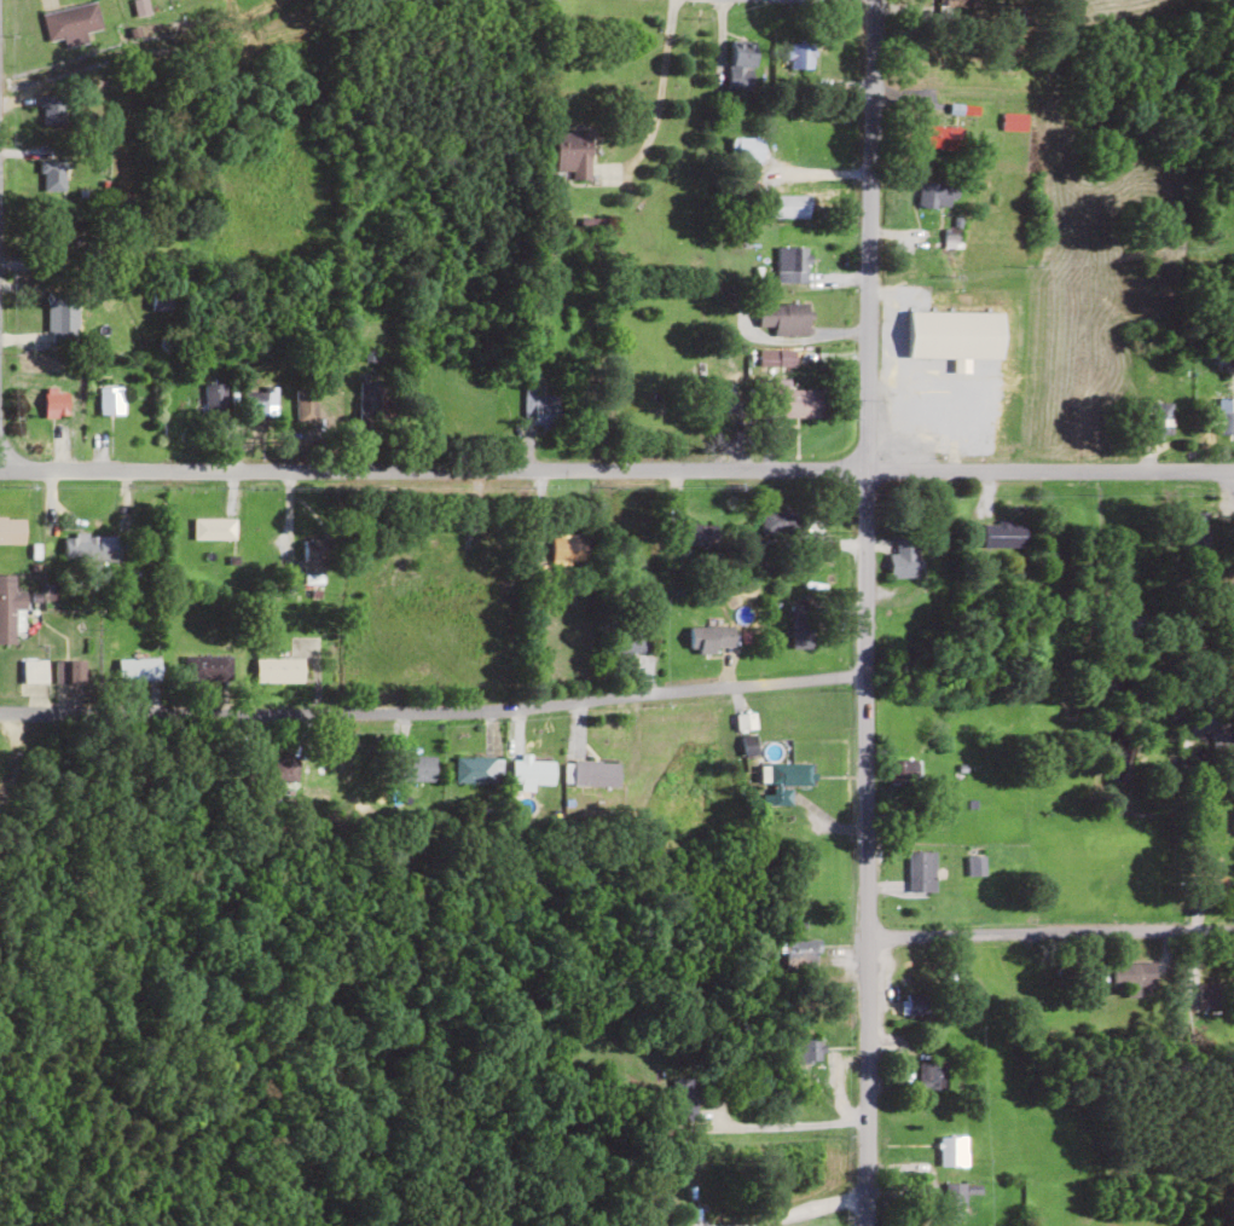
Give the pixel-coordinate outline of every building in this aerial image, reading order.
[(41,12),(46,39),(63,36),(65,48),(87,44),(85,32),(101,29),(96,2),(41,12)] [(789,42),(789,68),(812,68),(812,42),(789,42)] [(755,51),(731,50),(728,91),(753,92),(755,51)] [(1026,131),(1026,114),(1001,114),(1001,131),(1026,131)] [(925,126),(925,149),(963,149),(963,126),(925,126)] [(590,132),(555,132),(555,178),(590,178),(590,132)] [(762,138),(729,138),(729,160),(762,160),(762,138)] [(60,194),(77,195),(78,173),(62,172),(60,194)] [(956,207),(956,183),(917,183),(917,207),(956,207)] [(810,195),(771,195),(771,219),(810,219),(810,195)] [(775,247),(775,282),(807,282),(807,247),(775,247)] [(77,291),(48,291),(48,341),(77,341),(77,291)] [(170,310),(170,291),(152,291),(152,310),(170,310)] [(808,303),(758,303),(758,329),(772,329),(772,336),(808,336),(808,303)] [(917,342),(952,342),(952,320),(917,320),(917,342)] [(359,416),(381,416),(381,382),(359,382),(359,416)] [(204,384),(204,417),(227,417),(227,384),(204,384)] [(534,394),(534,386),(524,386),(524,427),(557,427),(557,394),(534,394)] [(717,412),(734,412),(734,386),(717,386),(717,412)] [(68,417),(68,389),(44,389),(44,417),(68,417)] [(123,414),(123,389),(99,389),(99,414),(123,414)] [(316,423),(316,389),(295,389),(295,423),(316,423)] [(829,390),(775,390),(775,418),(829,418),(829,390)] [(254,411),(254,419),(276,419),(276,391),(242,391),(242,411),(254,411)] [(952,417),(952,391),(914,391),(914,417),(952,417)] [(1218,435),(1233,435),(1233,398),(1218,398),(1218,435)] [(1171,403),(1150,403),(1150,436),(1171,436),(1171,403)] [(799,510),(760,510),(760,534),(799,534),(799,510)] [(0,517),(0,544),(25,544),(25,517),(0,517)] [(193,539),(234,539),(234,519),(193,519),(193,539)] [(982,523),(982,548),(1026,548),(1026,523),(982,523)] [(682,546),(717,546),(717,525),(682,525),(682,546)] [(586,566),(586,535),(552,535),(552,566),(586,566)] [(101,565),(101,536),(63,536),(63,565),(101,565)] [(630,536),(630,566),(653,566),(653,536),(630,536)] [(303,540),(303,583),(326,583),(326,540),(303,540)] [(472,552),(459,552),(459,570),(472,570),(472,552)] [(918,577),(918,553),(889,553),(889,577),(918,577)] [(0,576),(0,645),(16,644),(15,609),(26,609),(26,593),(15,593),(14,576),(0,576)] [(792,604),(792,648),(813,648),(813,604),(792,604)] [(736,622),(693,622),(692,652),(718,652),(718,646),(736,646),(736,622)] [(649,631),(609,631),(609,654),(649,654),(649,631)] [(231,656),(192,655),(192,680),(231,680),(231,656)] [(45,683),(45,657),(20,657),(20,683),(45,683)] [(159,658),(120,660),(121,681),(160,680),(159,658)] [(303,658),(255,658),(255,683),(303,683),(303,658)] [(83,685),(84,661),(55,661),(54,685),(83,685)] [(435,756),(396,756),(396,780),(435,780),(435,756)] [(496,782),(496,757),(455,757),(455,782),(496,782)] [(554,783),(554,760),(505,760),(505,783),(554,783)] [(619,761),(572,761),(572,785),(619,785),(619,761)] [(904,783),(906,763),(894,762),(892,782),(904,783)] [(811,763),(762,763),(762,787),(762,804),(792,804),(792,785),(811,785),(811,763)] [(935,852),(909,852),(909,891),(935,891),(935,852)] [(984,857),(967,857),(967,876),(984,876),(984,857)] [(1216,878),(1207,877),(1205,899),(1215,899),(1216,878)] [(777,954),(783,954),(783,970),(817,970),(817,940),(777,940),(777,954)] [(1112,986),(1128,987),(1128,996),(1140,996),(1140,986),(1155,987),(1155,962),(1112,961),(1112,986)] [(904,993),(904,1016),(931,1016),(931,993),(904,993)] [(796,1037),(796,1061),(821,1061),(821,1037),(796,1037)] [(938,1061),(916,1061),(916,1089),(938,1089),(938,1061)] [(941,1165),(960,1167),(963,1138),(944,1136),(941,1165)] [(943,1215),(964,1215),(964,1183),(943,1183),(943,1215)]
